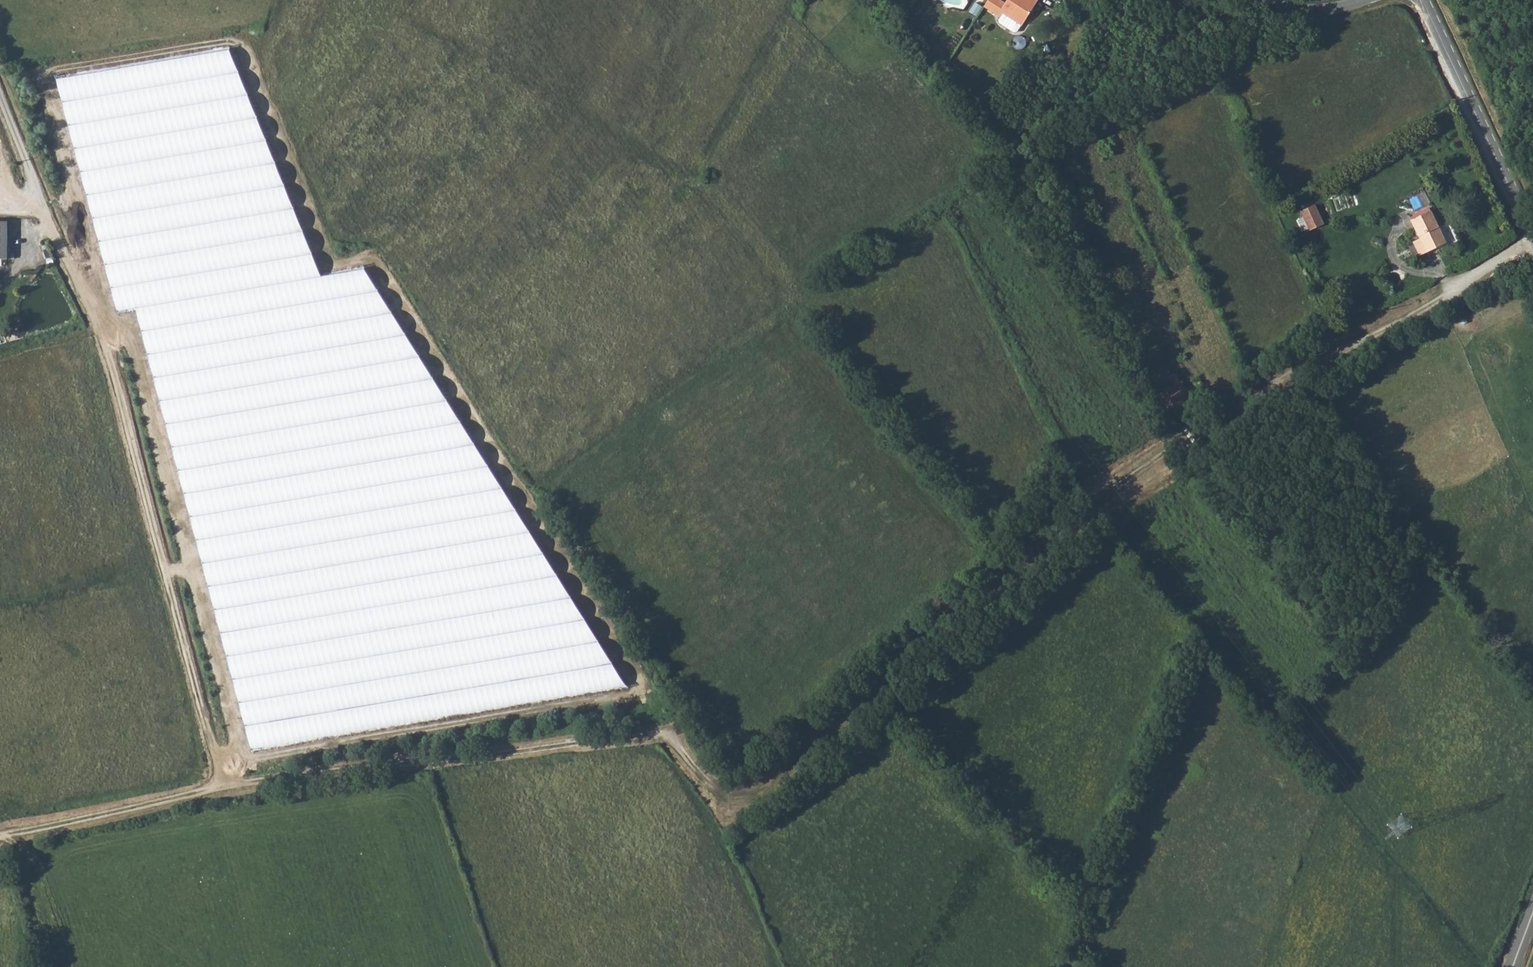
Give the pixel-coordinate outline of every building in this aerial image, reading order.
[(1002,0),(985,0),(983,4),(998,15),(997,17),(998,20),(1013,30),(1015,29),(1019,24),(1020,24),(1034,3),(1030,0),(1005,0),(1004,1),(1002,0)] [(228,50),(54,81),(117,313),(136,310),(249,749),(625,686),(362,270),(320,277),(228,50)] [(1310,227),(1323,221),(1315,203),(1301,209),(1303,214),(1297,217),(1302,228),(1309,225),(1310,227)] [(1411,216),(1420,232),(1412,236),(1419,249),(1427,245),(1428,247),(1445,238),(1437,224),(1441,222),(1432,205),(1411,216)] [(0,222),(0,259),(13,260),(13,253),(7,253),(7,222),(0,222)] [(1190,405),(1172,370),(1152,381),(1169,415),(1190,405)]
